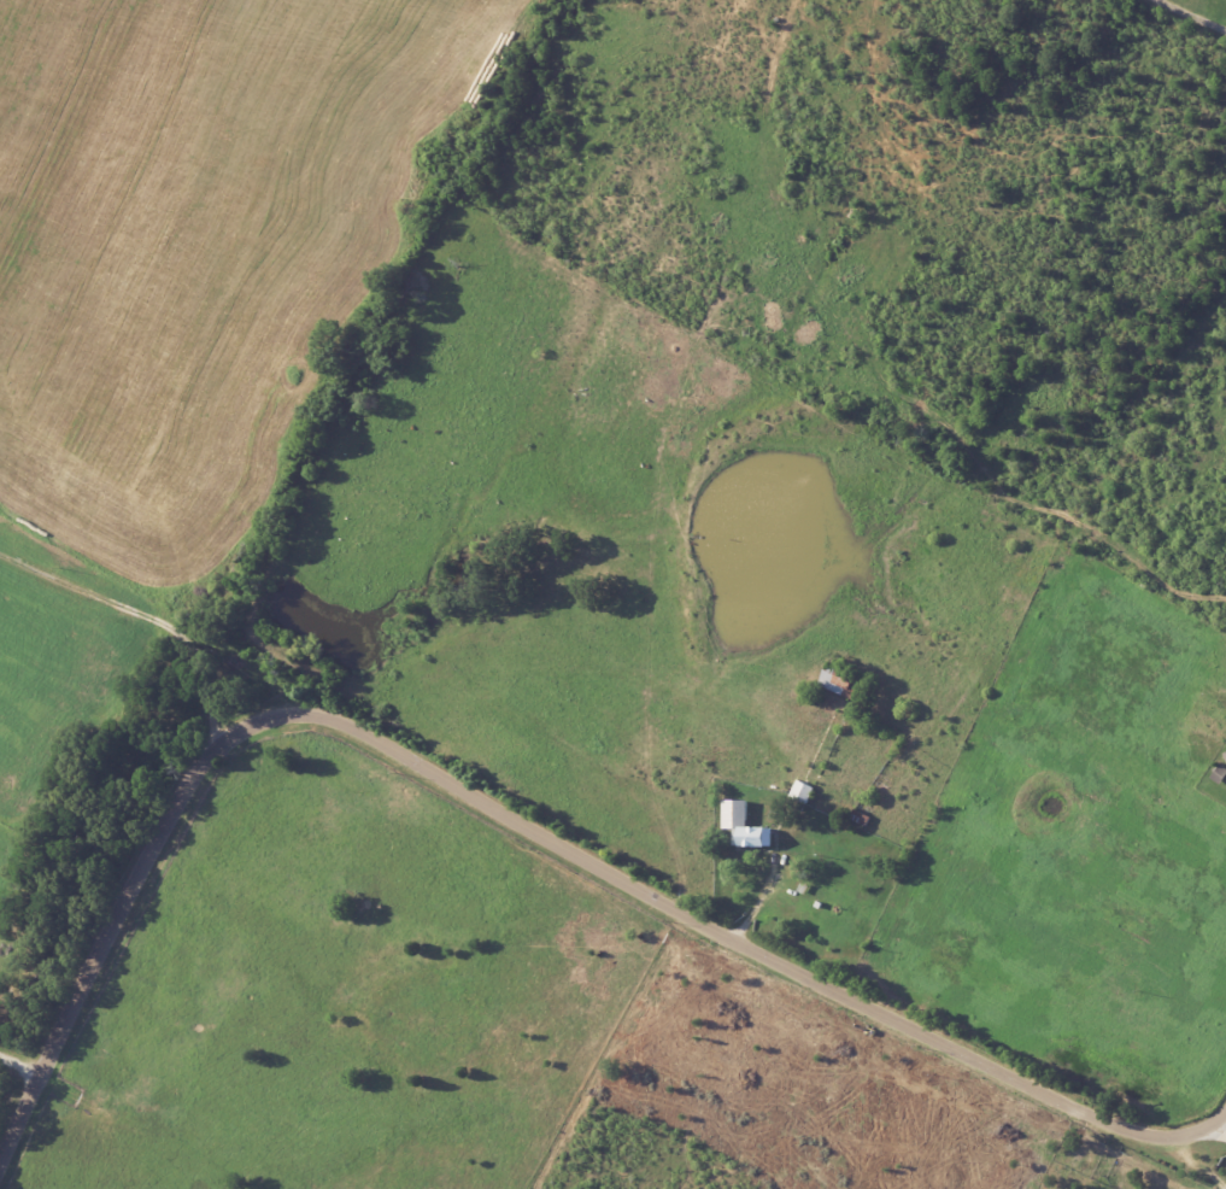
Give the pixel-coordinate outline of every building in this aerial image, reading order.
[(726,829),(737,829),(737,845),(774,846),(774,827),(749,826),(750,800),(726,799),(726,829)]
